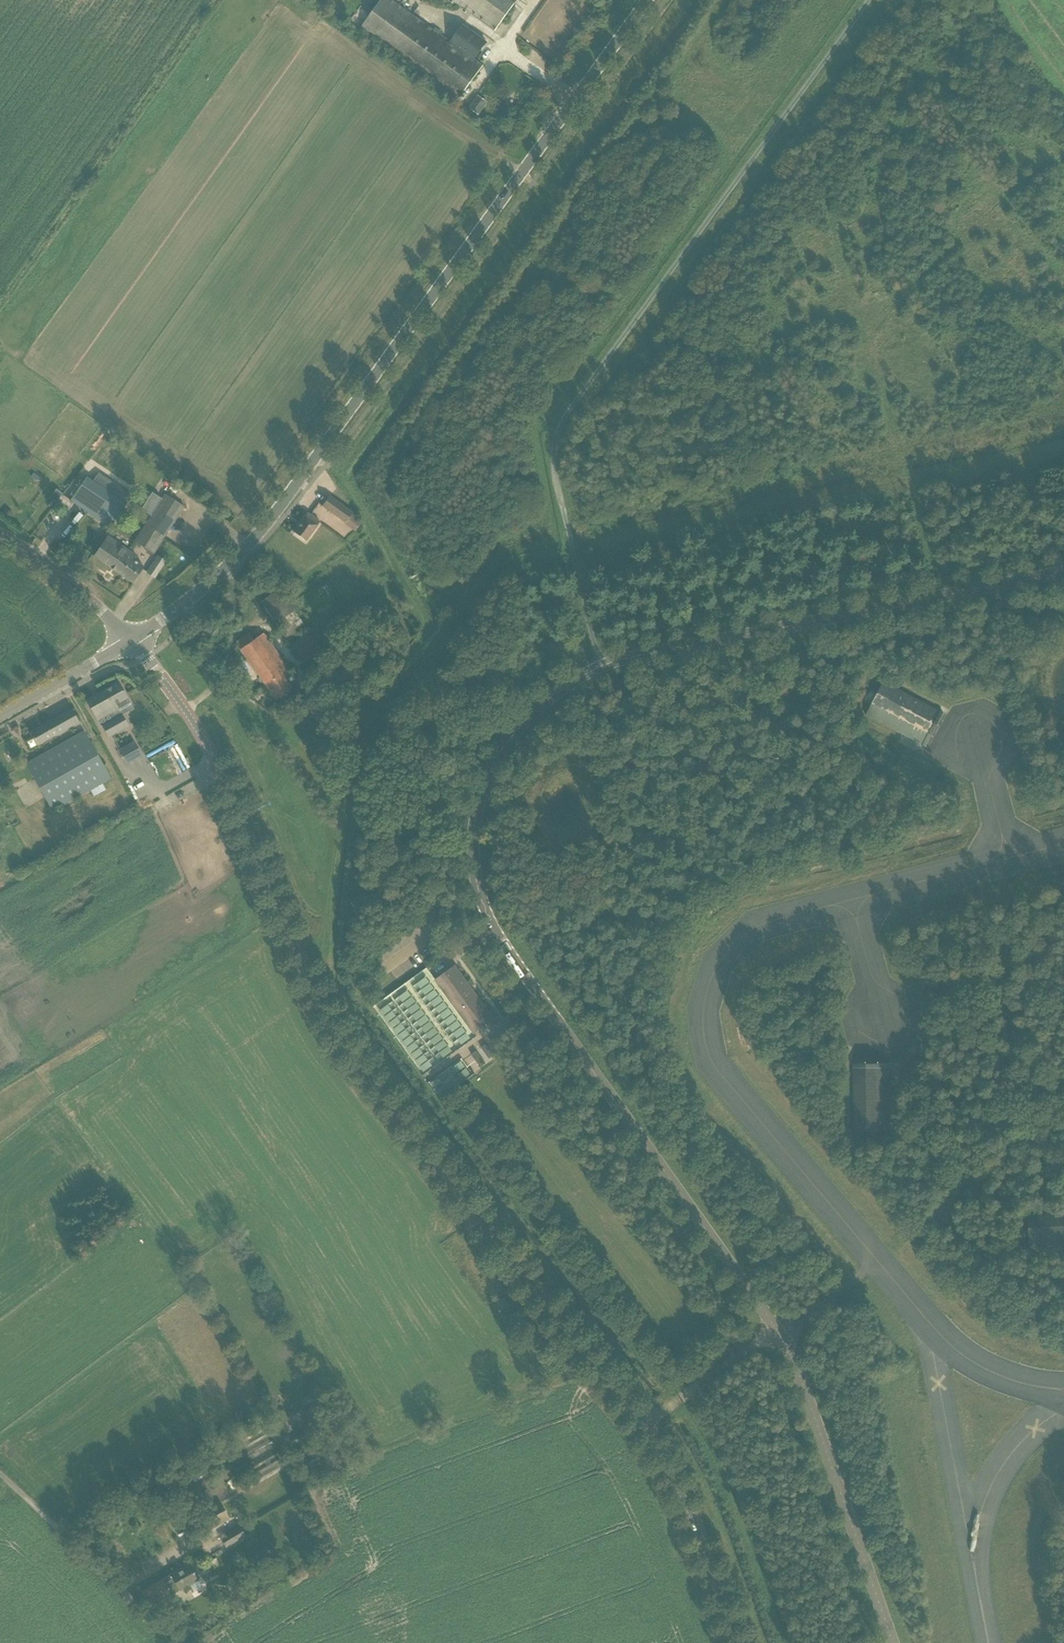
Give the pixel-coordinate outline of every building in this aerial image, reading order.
[(474,60),(487,43),(478,36),(463,26),(451,43),(392,0),(382,0),(361,29),(458,99),(483,66),(474,60)] [(487,24),(496,30),(517,0),(454,0),(487,24)] [(475,101),(470,108),(479,114),(484,107),(475,101)] [(71,499),(111,526),(132,495),(115,483),(113,487),(96,475),(92,481),(86,477),(71,499)] [(56,489),(49,498),(55,502),(62,494),(56,489)] [(134,541),(144,548),(153,554),(184,507),(175,501),(165,494),(134,541)] [(322,506),(346,523),(353,513),(329,496),(322,506)] [(293,532),(302,539),(306,541),(320,522),(308,513),(293,532)] [(100,547),(94,556),(132,583),(143,567),(134,560),(137,557),(107,536),(100,547)] [(147,573),(155,577),(165,561),(158,556),(147,573)] [(297,608),(283,586),(261,601),(275,623),(297,608)] [(201,612),(192,623),(199,629),(208,617),(201,612)] [(254,640),(240,649),(276,699),(285,693),(292,688),(284,677),(291,672),(269,642),(263,633),(255,639),(254,640)] [(317,681),(321,691),(334,687),(330,676),(317,681)] [(866,714),(925,747),(944,712),(884,680),(879,690),(872,687),(864,701),(871,705),(866,714)] [(117,709),(130,702),(119,683),(87,701),(98,720),(110,713),(113,719),(121,715),(117,709)] [(30,732),(37,745),(79,722),(72,709),(30,732)] [(102,725),(109,737),(128,726),(121,714),(121,715),(113,719),(102,725)] [(26,764),(53,811),(111,778),(84,731),(26,764)] [(120,751),(127,762),(141,754),(134,743),(120,751)] [(435,980),(474,1033),(494,1019),(455,965),(435,980)] [(417,982),(421,987),(430,980),(426,975),(417,982)] [(422,987),(426,993),(435,987),(431,981),(422,987)] [(427,994),(430,999),(439,993),(435,987),(427,994)] [(399,995),(403,1000),(412,993),(408,989),(399,995)] [(431,1000),(435,1005),(444,999),(440,994),(431,1000)] [(404,1001),(407,1006),(416,999),(413,995),(404,1001)] [(436,1006),(440,1012),(448,1005),(444,1000),(436,1006)] [(408,1007),(412,1012),(421,1006),(417,1001),(408,1007)] [(392,1007),(388,1003),(380,1009),(383,1014),(392,1007)] [(440,1012),(444,1018),(453,1012),(449,1006),(440,1012)] [(413,1014),(416,1018),(425,1012),(422,1007),(413,1014)] [(396,1014),(393,1009),(384,1015),(387,1020),(396,1014)] [(445,1018),(449,1024),(457,1018),(453,1012),(445,1018)] [(418,1020),(421,1025),(430,1018),(426,1013),(418,1020)] [(401,1020),(397,1015),(389,1022),(392,1026),(401,1020)] [(449,1024),(453,1030),(462,1024),(458,1018),(449,1024)] [(422,1026),(425,1031),(434,1024),(431,1020),(422,1026)] [(508,1027),(511,1032),(522,1024),(519,1020),(508,1027)] [(405,1026),(402,1022),(393,1028),(397,1032),(405,1026)] [(454,1031),(458,1036),(466,1030),(462,1025),(454,1031)] [(427,1032),(430,1037),(439,1031),(435,1026),(427,1032)] [(410,1032),(407,1028),(398,1034),(401,1038),(410,1032)] [(458,1037),(462,1042),(471,1036),(467,1031),(458,1037)] [(431,1038),(435,1043),(443,1037),(440,1032),(431,1038)] [(490,1040),(493,1044),(504,1037),(501,1032),(490,1040)] [(414,1038),(411,1034),(402,1040),(406,1045),(414,1038)] [(436,1045),(439,1049),(448,1043),(445,1038),(436,1045)] [(419,1045),(416,1040),(407,1047),(410,1051),(419,1045)] [(440,1051),(443,1055),(444,1056),(452,1049),(449,1044),(440,1051)] [(481,1048),(489,1059),(495,1055),(487,1044),(481,1048)] [(423,1051),(420,1046),(411,1053),(415,1057),(423,1051)] [(472,1055),(481,1067),(486,1063),(477,1051),(472,1055)] [(428,1057),(425,1053),(416,1059),(419,1063),(428,1057)] [(432,1063),(429,1059),(421,1065),(424,1069),(432,1063)] [(453,1066),(457,1071),(465,1065),(462,1060),(453,1066)] [(853,1063),(853,1072),(853,1131),(864,1131),(864,1139),(880,1138),(880,1131),(891,1131),(891,1063),(853,1063)] [(458,1073),(461,1078),(470,1072),(467,1066),(458,1073)] [(443,1081),(439,1076),(430,1082),(434,1087),(443,1081)] [(448,1088),(444,1083),(436,1089),(440,1095),(448,1088)] [(200,1512),(209,1530),(229,1519),(219,1501),(200,1512)] [(220,1538),(226,1547),(245,1536),(239,1526),(220,1538)] [(189,1563),(163,1578),(172,1594),(179,1590),(179,1591),(183,1588),(185,1592),(191,1589),(189,1585),(198,1579),(189,1563)] [(172,1594),(163,1578),(142,1591),(152,1609),(169,1599),(185,1627),(189,1625),(171,1594),(172,1594)]
